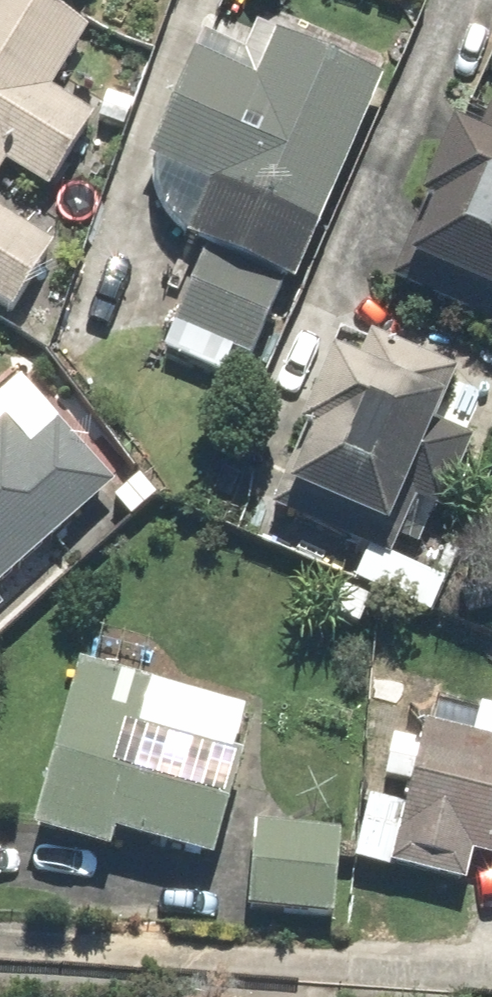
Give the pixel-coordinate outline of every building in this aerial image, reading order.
[(34,99),(74,36),(16,0),(0,0),(0,173),(44,198),(85,129),(34,99)] [(184,67),(140,168),(203,196),(180,251),(283,294),(365,96),(262,53),(246,93),(184,67)] [(432,142),(375,288),(408,301),(408,302),(491,335),(491,117),(482,113),(465,154),(432,142)] [(2,318),(39,255),(0,233),(0,317),(2,318)] [(357,340),(278,514),(371,556),(451,382),(357,340)] [(101,492),(45,431),(21,453),(0,430),(0,582),(101,492)] [(227,767),(129,740),(141,700),(69,678),(20,839),(92,861),(99,840),(199,868),(227,767)] [(460,892),(463,877),(491,884),(491,764),(384,738),(357,852),(389,860),(385,875),(460,892)] [(253,829),(247,919),(318,924),(324,834),(253,829)]
